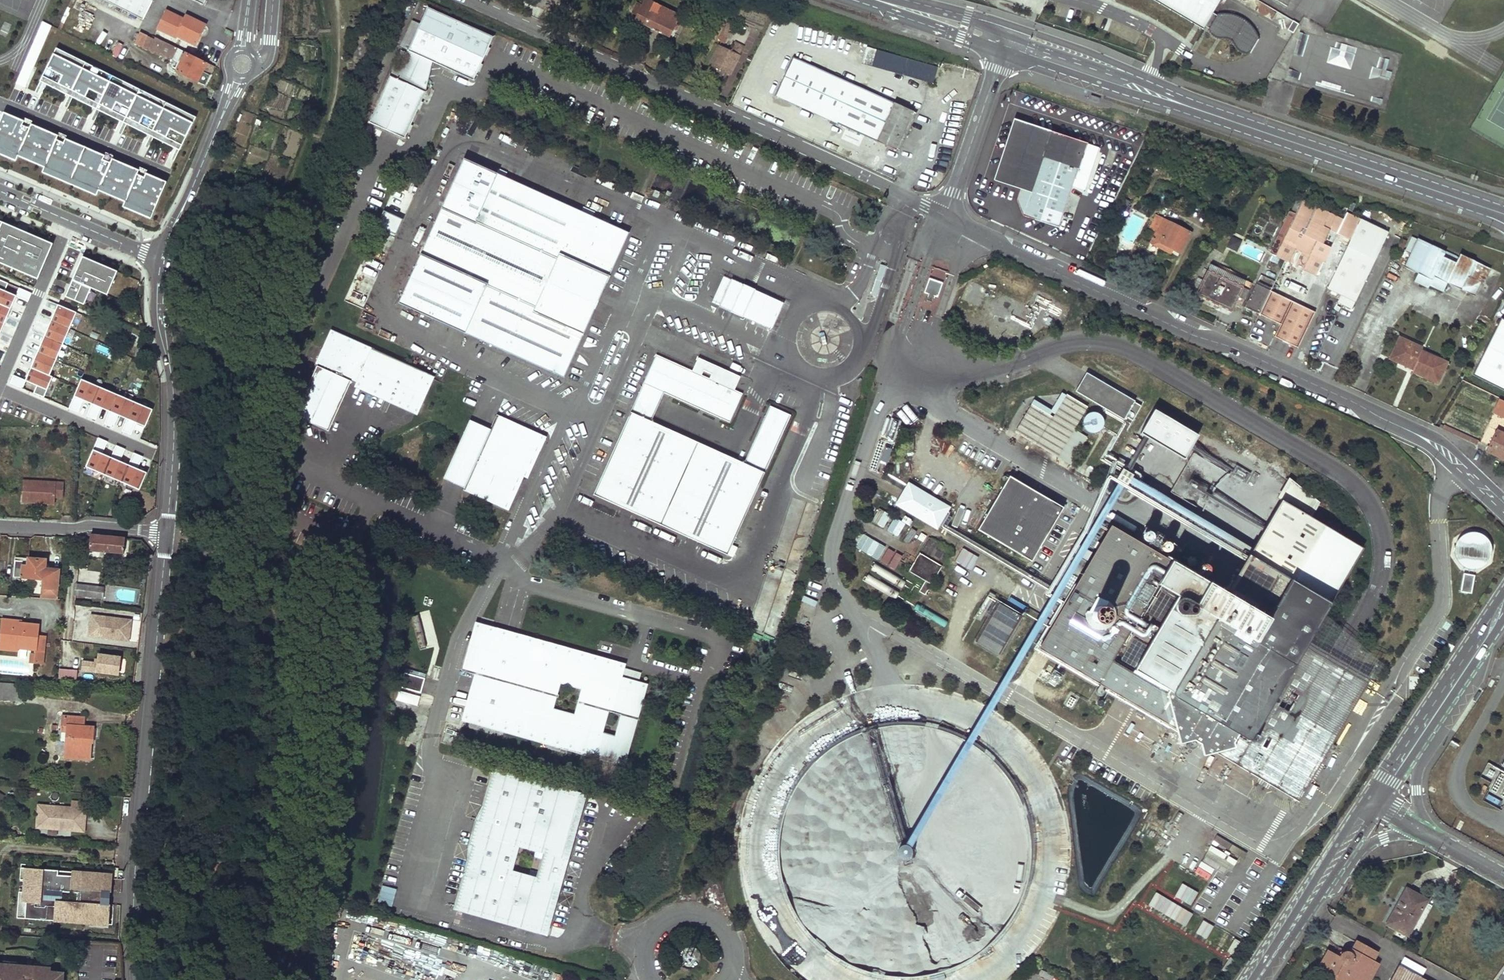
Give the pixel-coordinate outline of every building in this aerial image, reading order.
[(143,20),(153,0),(103,0),(143,20)] [(1203,30),(1204,27),(1212,15),(1221,0),(1151,0),(1203,30)] [(1285,8),(1290,0),(1272,0),(1285,8)] [(680,19),(642,1),(640,7),(635,5),(630,16),(635,18),(633,24),(668,40),(670,34),(672,35),(678,23),(680,19)] [(426,7),(419,23),(435,31),(443,14),(426,7)] [(186,16),(184,20),(167,11),(158,29),(177,38),(178,36),(196,44),(205,25),(186,16)] [(473,81),(492,37),(443,14),(435,31),(419,23),(407,51),(408,51),(396,79),(389,76),(368,123),(404,139),(425,92),(418,89),(430,62),(431,62),(434,57),(445,61),(442,67),(473,81)] [(1214,16),(1212,15),(1204,27),(1207,28),(1206,31),(1207,34),(1208,37),(1211,39),(1214,40),(1219,40),(1222,41),(1226,42),(1229,45),(1231,48),(1233,52),(1237,55),(1241,56),(1245,57),(1257,38),(1255,34),(1252,29),(1249,25),(1245,22),(1239,18),(1233,16),(1226,15),(1219,15),(1214,16)] [(682,25),(678,23),(672,35),(676,37),(682,25)] [(731,28),(725,26),(717,41),(723,44),(731,28)] [(176,72),(205,86),(210,75),(209,75),(213,66),(155,38),(154,39),(147,36),(147,35),(140,32),(135,44),(160,56),(161,53),(180,63),(176,72)] [(731,52),(718,46),(709,65),(716,68),(713,74),(719,77),(721,71),(730,75),(743,47),(735,43),(731,52)] [(1331,47),(1327,63),(1351,69),(1355,56),(1371,60),(1368,74),(1389,79),(1391,73),(1385,71),(1389,56),(1338,44),(1337,49),(1331,47)] [(196,117),(56,48),(42,76),(182,146),(196,117)] [(907,62),(877,52),(872,67),(902,77),(932,88),(937,72),(907,62)] [(431,62),(442,67),(445,61),(434,57),(431,62)] [(914,118),(793,61),(775,98),(896,156),(914,118)] [(425,92),(431,62),(430,62),(418,89),(425,92)] [(31,73),(22,70),(16,84),(25,87),(31,73)] [(182,146),(42,76),(40,81),(179,151),(182,146)] [(4,112),(0,121),(0,154),(1,154),(3,150),(18,156),(20,151),(47,162),(44,168),(99,191),(101,186),(127,197),(125,202),(153,214),(167,183),(4,112)] [(1084,143),(1013,119),(992,178),(1018,187),(1014,198),(1019,214),(1055,227),(1076,167),(1084,143)] [(97,127),(94,135),(103,138),(106,130),(97,127)] [(16,161),(18,156),(3,150),(1,154),(16,161)] [(47,162),(20,151),(18,156),(44,168),(47,162)] [(564,378),(628,233),(463,159),(398,303),(564,378)] [(99,191),(44,168),(42,173),(96,196),(99,191)] [(127,197),(101,186),(99,191),(125,202),(127,197)] [(151,219),(153,214),(125,202),(123,207),(151,219)] [(1384,233),(1342,213),(1338,220),(1298,202),(1291,215),(1286,212),(1267,255),(1286,264),(1302,271),(1312,276),(1325,246),(1318,243),(1323,234),(1327,236),(1328,233),(1345,240),(1323,289),(1339,296),(1335,304),(1349,310),(1384,233)] [(384,214),(377,229),(395,236),(401,221),(384,214)] [(1220,218),(1212,214),(1205,228),(1213,232),(1220,218)] [(1189,233),(1156,217),(1149,230),(1155,233),(1149,244),(1170,254),(1172,249),(1179,253),(1189,233)] [(0,221),(0,263),(38,279),(53,244),(0,221)] [(1418,240),(1413,237),(1406,251),(1412,254),(1406,267),(1418,273),(1414,280),(1428,287),(1430,283),(1443,289),(1447,281),(1475,294),(1487,267),(1460,254),(1456,261),(1445,256),(1447,251),(1419,239),(1418,240)] [(1238,243),(1228,238),(1223,247),(1233,252),(1238,243)] [(83,246),(71,241),(69,246),(80,251),(83,246)] [(117,271),(83,256),(65,296),(84,304),(91,288),(107,295),(117,271)] [(1265,277),(1276,280),(1279,266),(1268,263),(1265,277)] [(1248,285),(1206,264),(1191,295),(1198,298),(1197,300),(1216,309),(1217,308),(1227,313),(1231,304),(1237,307),(1248,285)] [(1302,271),(1286,264),(1280,277),(1296,284),(1302,271)] [(885,267),(880,265),(871,294),(876,296),(885,267)] [(731,280),(723,277),(711,302),(719,306),(731,280)] [(0,279),(0,304),(11,309),(17,296),(29,301),(32,293),(20,288),(16,295),(5,291),(9,283),(0,279)] [(755,290),(731,279),(731,280),(719,306),(718,306),(742,318),(743,316),(755,290)] [(937,297),(941,284),(929,279),(925,293),(927,294),(925,300),(931,302),(934,296),(937,297)] [(1310,313),(1252,285),(1241,309),(1276,325),(1270,338),(1293,349),(1310,313)] [(783,304),(755,290),(743,316),(771,330),(783,304)] [(0,304),(0,322),(4,324),(8,316),(4,314),(7,307),(11,309),(0,304)] [(51,320),(51,321),(70,329),(77,312),(58,304),(54,314),(58,315),(55,322),(51,320)] [(1501,320),(1473,376),(1503,391),(1503,322),(1501,320)] [(70,329),(51,321),(47,329),(51,331),(48,338),(45,336),(63,344),(70,329)] [(374,349),(333,330),(330,336),(371,355),(373,351),(374,349)] [(63,344),(45,336),(41,345),(45,347),(42,353),(38,352),(56,360),(63,344)] [(371,355),(330,336),(296,414),(329,429),(351,380),(353,377),(393,396),(395,392),(419,403),(431,378),(373,351),(371,355)] [(1421,348),(1402,339),(1392,359),(1408,366),(1409,365),(1415,368),(1413,371),(1436,382),(1446,362),(1436,357),(1433,361),(1419,354),(1421,348)] [(56,360),(38,352),(34,361),(38,362),(35,369),(31,367),(50,375),(56,360)] [(656,355),(630,412),(592,495),(727,556),(790,415),(769,405),(743,463),(716,450),(650,421),(663,392),(729,423),(742,394),(735,390),(741,376),(697,357),(691,370),(656,355)] [(50,375),(31,367),(26,380),(14,375),(10,383),(23,388),(26,381),(37,386),(34,393),(44,397),(53,377),(50,375)] [(357,387),(415,413),(419,403),(395,392),(393,396),(353,377),(351,380),(359,383),(357,387)] [(100,387),(82,379),(78,388),(69,408),(78,412),(84,400),(85,397),(94,400),(92,404),(87,416),(100,387)] [(117,394),(100,387),(87,416),(96,420),(101,408),(103,404),(111,408),(110,411),(105,423),(105,424),(117,394)] [(135,402),(117,394),(105,424),(114,427),(119,415),(120,412),(129,415),(127,419),(122,431),(135,402)] [(1029,406),(1013,434),(1055,458),(1071,430),(1084,407),(1064,396),(1051,419),(1029,406)] [(1500,399),(1493,413),(1502,418),(1503,416),(1503,415),(1503,401),(1500,399)] [(153,409),(135,402),(122,431),(131,435),(138,419),(147,423),(153,409)] [(1197,436),(1153,410),(1140,433),(1183,459),(1197,436)] [(1094,413),(1091,413),(1089,413),(1086,414),(1084,416),(1082,418),(1081,420),(1081,423),(1081,425),(1082,428),(1083,430),(1085,432),(1087,433),(1090,434),(1092,434),(1095,433),(1097,432),(1099,430),(1101,428),(1101,426),(1102,423),(1101,420),(1100,418),(1098,416),(1096,414),(1094,413)] [(537,436),(495,417),(490,430),(469,420),(442,478),(444,478),(501,505),(508,489),(499,485),(504,476),(513,480),(516,472),(520,474),(537,436)] [(1071,430),(1055,458),(1068,466),(1084,438),(1071,430)] [(1496,432),(1485,453),(1500,460),(1503,462),(1503,436),(1496,432)] [(545,439),(537,436),(520,474),(523,476),(528,478),(545,439)] [(108,442),(99,438),(86,467),(104,475),(117,445),(111,457),(110,461),(101,457),(103,454),(108,442)] [(887,464),(892,448),(878,444),(873,459),(887,464)] [(122,482),(134,453),(129,465),(127,468),(119,465),(120,461),(125,449),(117,445),(104,475),(122,482)] [(143,457),(134,453),(122,482),(140,490),(146,476),(136,472),(138,469),(143,457)] [(1232,476),(1245,482),(1249,472),(1235,467),(1232,476)] [(1114,480),(1124,486),(1131,476),(1120,469),(1114,480)] [(509,508),(523,476),(520,474),(516,472),(513,480),(504,476),(499,485),(508,489),(501,505),(509,508)] [(1008,477),(977,530),(1031,562),(1062,509),(1008,477)] [(40,500),(55,501),(55,497),(63,498),(64,483),(23,481),(22,502),(40,503),(40,500)] [(1350,711),(1369,679),(1348,666),(1326,653),(1308,643),(1323,618),(1285,596),(1325,528),(1308,517),(1316,503),(1289,481),(1278,499),(1281,501),(1250,553),(1226,594),(1166,558),(1176,542),(1147,525),(1137,542),(1121,532),(1119,534),(1109,528),(1053,623),(1040,646),(1049,652),(1048,655),(1068,666),(1073,666),(1099,682),(1098,684),(1117,695),(1119,692),(1140,704),(1138,707),(1245,771),(1254,771),(1280,786),(1284,793),(1296,801),(1308,782),(1304,780),(1314,764),(1317,761),(1323,752),(1325,753),(1338,730),(1339,722),(1346,709),(1350,711)] [(947,508),(908,486),(897,505),(935,528),(947,508)] [(1135,508),(1140,498),(1126,489),(1120,499),(1135,508)] [(880,510),(871,521),(886,532),(894,520),(880,510)] [(1285,596),(1323,618),(1363,551),(1325,528),(1285,596)] [(89,532),(88,548),(123,552),(124,536),(89,532)] [(863,534),(854,546),(871,558),(879,546),(863,534)] [(931,585),(951,551),(928,538),(908,572),(931,585)] [(1072,555),(1051,591),(1064,599),(1085,563),(1072,555)] [(852,564),(865,569),(868,563),(855,557),(852,564)] [(57,595),(59,569),(46,568),(46,560),(29,558),(29,562),(15,560),(14,577),(44,579),(42,594),(57,595)] [(913,590),(925,596),(930,586),(918,580),(913,590)] [(76,584),(75,595),(88,597),(88,596),(103,598),(105,587),(76,584)] [(1020,615),(996,601),(973,641),(996,655),(1020,615)] [(131,620),(91,615),(88,636),(129,641),(131,620)] [(1348,666),(1369,679),(1376,667),(1323,618),(1308,643),(1326,653),(1348,666)] [(15,626),(16,621),(3,619),(1,643),(18,645),(18,648),(36,649),(38,635),(39,625),(21,623),(21,626),(15,626)] [(475,631),(488,634),(491,625),(478,621),(475,631)] [(493,625),(491,625),(488,634),(594,664),(600,676),(596,679),(601,687),(605,685),(613,698),(616,684),(618,680),(622,662),(595,655),(519,633),(493,625)] [(601,687),(596,679),(600,676),(594,664),(488,634),(475,631),(464,670),(477,674),(466,713),(598,750),(623,757),(642,691),(616,684),(613,698),(605,685),(601,687)] [(38,635),(36,649),(36,654),(32,654),(31,662),(43,663),(46,636),(38,635)] [(83,662),(82,670),(118,674),(120,657),(99,654),(98,663),(83,662)] [(60,668),(59,677),(77,679),(78,670),(60,668)] [(399,687),(420,693),(424,678),(404,673),(399,687)] [(796,687),(799,679),(785,675),(782,683),(796,687)] [(618,680),(616,684),(642,691),(643,687),(638,685),(618,680)] [(15,701),(16,684),(0,683),(0,700),(15,701)] [(1064,697),(1061,703),(1069,707),(1072,701),(1064,697)] [(1108,707),(1108,722),(1125,722),(1125,707),(1108,707)] [(464,721),(596,758),(598,750),(466,713),(464,721)] [(87,759),(89,739),(92,739),(93,728),(83,727),(84,718),(63,716),(62,730),(67,731),(66,757),(87,759)] [(918,977),(953,968),(985,949),(1009,922),(1025,889),(1031,853),(1027,817),(1012,783),(989,755),(958,735),(923,724),(887,723),(851,732),(820,752),(796,779),(780,811),(774,847),(778,884),(793,917),(816,945),(847,966),(881,977),(918,977)] [(478,824),(472,844),(481,846),(472,878),(466,877),(458,908),(540,931),(552,891),(543,888),(546,876),(558,880),(563,862),(551,859),(554,847),(563,850),(578,795),(495,772),(486,804),(492,806),(487,827),(478,824)] [(552,891),(540,931),(548,933),(586,797),(578,795),(563,850),(554,847),(551,859),(563,862),(558,880),(546,876),(543,888),(552,891)] [(492,806),(486,804),(478,824),(487,827),(492,806)] [(36,828),(84,832),(86,809),(83,809),(71,808),(38,805),(36,828)] [(481,846),(472,844),(466,877),(472,878),(481,846)] [(82,875),(77,874),(77,865),(47,863),(46,883),(81,885),(82,875)] [(383,884),(377,902),(392,906),(397,888),(383,884)] [(1405,889),(1384,924),(1405,936),(1426,901),(1405,889)] [(1353,942),(1349,950),(1370,961),(1375,953),(1353,942)] [(1319,966),(1325,970),(1321,976),(1327,979),(1368,979),(1377,964),(1370,961),(1349,950),(1347,952),(1345,952),(1344,953),(1342,954),(1341,954),(1340,956),(1338,958),(1338,960),(1326,954),(1319,966)] [(48,972),(48,968),(3,964),(2,969),(0,969),(0,979),(62,979),(62,973),(48,972)] [(1397,965),(1389,979),(1423,979),(1397,965)]
